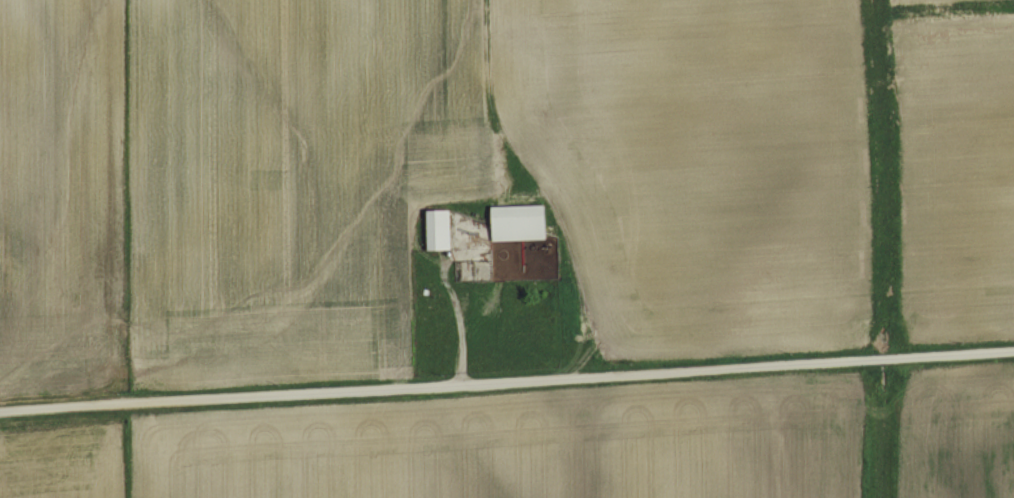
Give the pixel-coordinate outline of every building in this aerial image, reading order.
[(547,204),(495,206),(496,240),(549,238),(547,204)] [(426,209),(425,249),(449,250),(450,210),(426,209)]
